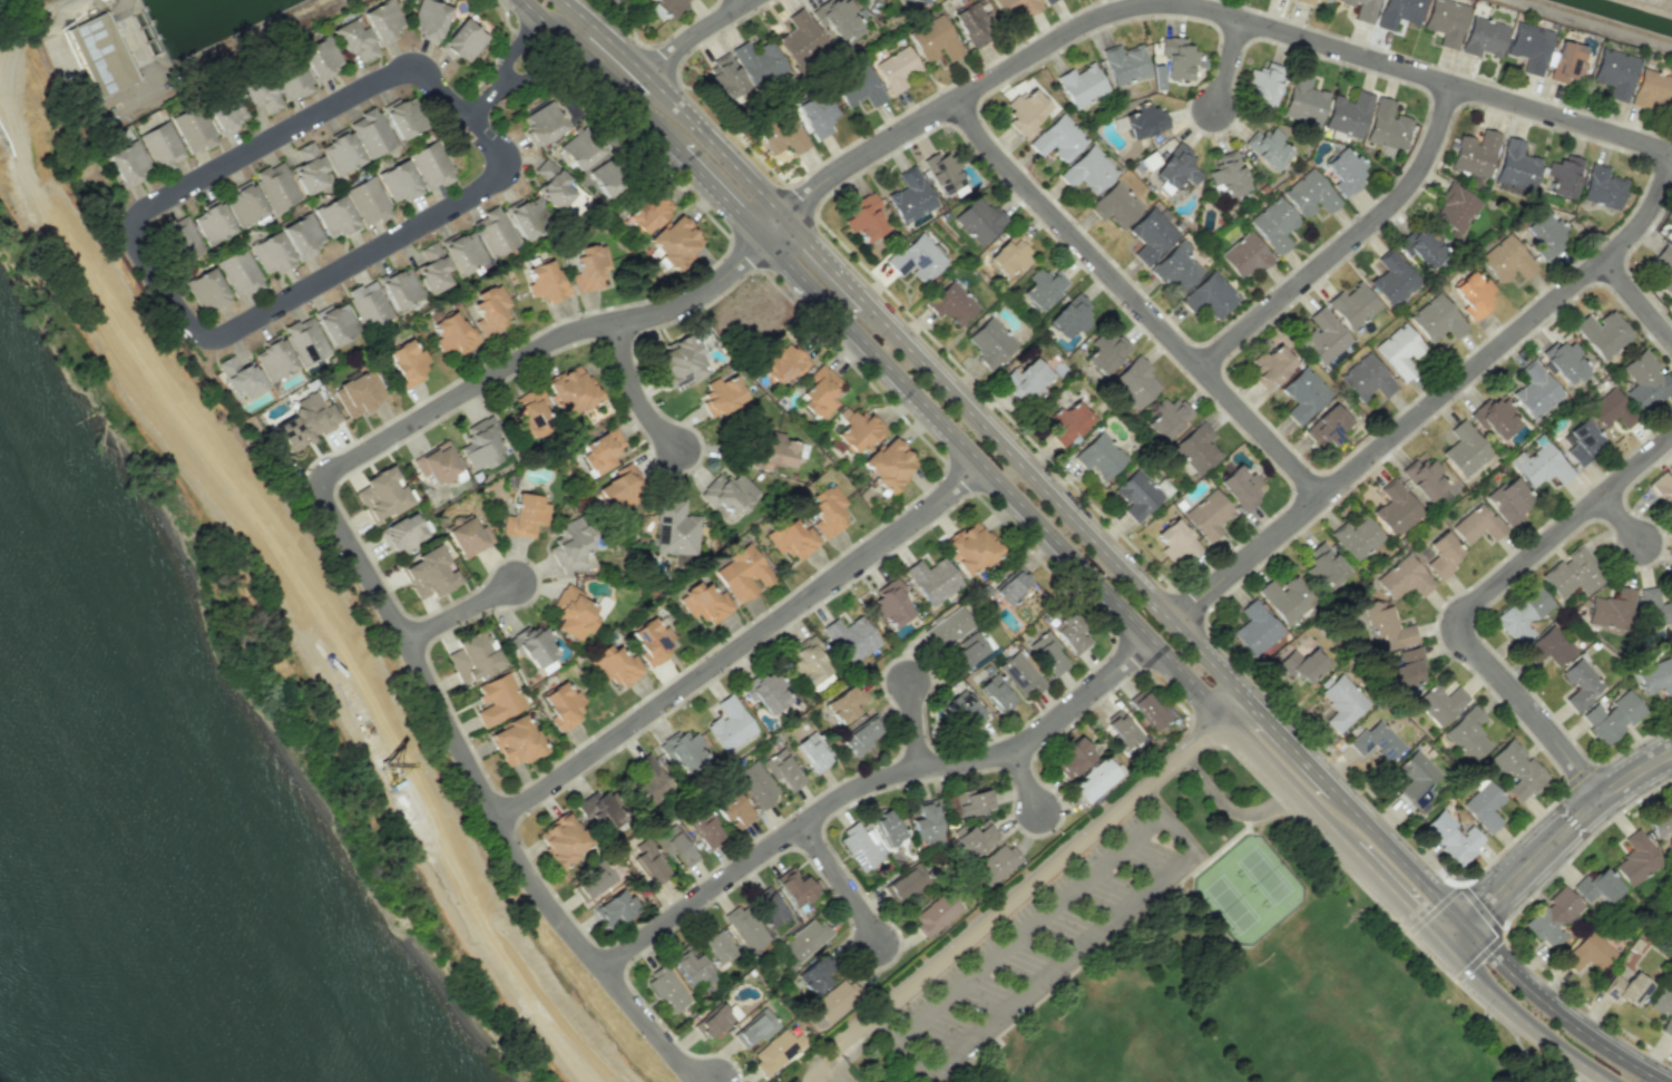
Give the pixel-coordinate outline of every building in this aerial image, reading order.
[(392,27),(400,23),(390,0),(383,0),(360,10),(377,46),(397,37),(392,27)] [(448,7),(429,0),(417,0),(406,28),(435,40),(448,7)] [(667,19),(688,0),(650,0),(667,19)] [(849,34),(852,39),(863,31),(851,12),(855,10),(849,0),(840,0),(834,4),(832,0),(826,0),(809,10),(820,26),(826,22),(838,41),(849,34)] [(993,23),(983,0),(977,0),(952,10),(969,49),(988,41),(982,27),(993,23)] [(1007,26),(1040,5),(1037,0),(991,0),(1007,26)] [(1377,0),(1337,0),(1336,2),(1355,7),(1352,19),(1371,24),(1377,0)] [(1374,26),(1392,32),(1396,19),(1416,26),(1424,0),(1383,0),(1374,26)] [(1441,33),(1438,46),(1457,50),(1467,5),(1446,0),(1429,0),(1422,29),(1441,33)] [(786,17),(793,28),(776,39),(795,66),(827,45),(801,7),(786,17)] [(136,81),(106,11),(66,29),(80,61),(87,58),(93,72),(88,75),(98,98),(136,81)] [(923,62),(941,53),(947,62),(963,54),(941,14),(907,32),(923,62)] [(376,55),(357,15),(329,28),(342,57),(355,51),(361,62),(376,55)] [(1508,25),(1469,16),(1460,53),(1478,57),(1479,52),(1500,57),(1508,25)] [(469,63),(486,35),(459,18),(441,46),(469,63)] [(1552,31),(1514,22),(1506,54),(1525,59),(1522,71),(1540,76),(1552,31)] [(313,82),(342,68),(326,35),(298,49),(313,82)] [(1153,89),(1164,89),(1165,80),(1190,81),(1191,65),(1198,65),(1199,51),(1188,50),(1188,38),(1160,37),(1159,61),(1154,61),(1153,89)] [(753,49),(747,40),(730,50),(753,89),(787,70),(769,40),(753,49)] [(1547,79),(1568,85),(1571,74),(1582,77),(1585,64),(1580,62),(1584,47),(1559,40),(1547,79)] [(1149,74),(1140,44),(1120,50),(1118,44),(1101,49),(1112,86),(1149,74)] [(873,65),(891,95),(906,86),(903,80),(920,69),(906,45),(873,65)] [(1637,57),(1600,47),(1590,80),(1609,86),(1606,96),(1625,101),(1637,57)] [(710,61),(714,67),(703,73),(712,91),(718,88),(724,100),(747,88),(728,52),(710,61)] [(285,102),(312,89),(298,60),(271,73),(285,102)] [(1271,106),(1282,68),(1264,62),(1261,72),(1249,69),(1245,83),(1250,84),(1246,98),(1271,106)] [(863,97),(871,108),(887,98),(864,63),(831,85),(847,108),(863,97)] [(1073,110),(1107,91),(1092,63),(1073,73),(1070,68),(1055,77),(1073,110)] [(1647,110),(1649,101),(1669,107),(1671,97),(1671,77),(1640,68),(1629,105),(1647,110)] [(1280,115),(1318,126),(1327,93),(1308,88),(1311,75),(1293,70),(1280,115)] [(260,103),(265,115),(281,108),(267,77),(238,90),(247,109),(260,103)] [(1026,138),(1038,127),(1033,122),(1049,108),(1033,89),(1021,100),(1016,94),(1000,108),(1026,138)] [(1360,139),(1372,95),(1355,89),(1352,101),(1331,95),(1322,128),(1360,139)] [(820,93),(795,105),(813,141),(833,132),(827,120),(838,114),(832,101),(825,104),(820,93)] [(205,111),(220,135),(248,118),(234,94),(205,111)] [(382,108),(397,140),(426,127),(411,94),(382,108)] [(1365,142),(1402,151),(1410,119),(1392,114),(1395,101),(1375,96),(1365,142)] [(519,116),(532,145),(565,131),(552,102),(519,116)] [(1122,116),(1129,140),(1167,129),(1160,105),(1150,108),(1148,102),(1135,106),(1136,112),(1122,116)] [(189,156),(217,141),(196,103),(169,118),(189,156)] [(368,159),(395,145),(374,105),(358,114),(360,118),(350,123),(368,159)] [(1087,139),(1059,112),(1027,145),(1041,158),(1049,150),(1063,164),(1087,139)] [(787,146),(792,155),(809,146),(793,117),(758,135),(769,155),(787,146)] [(185,157),(165,120),(137,136),(157,173),(185,157)] [(603,149),(581,125),(556,147),(578,171),(603,149)] [(1242,143),(1273,171),(1291,152),(1279,141),(1283,136),(1271,125),(1261,137),(1254,130),(1242,143)] [(1498,133),(1480,128),(1477,139),(1457,134),(1449,168),(1487,178),(1498,133)] [(335,176),(363,161),(346,129),(318,144),(335,176)] [(1524,142),(1506,136),(1493,181),(1530,192),(1540,159),(1521,154),(1524,142)] [(326,169),(310,140),(294,149),(302,162),(290,169),(305,195),(326,183),(320,172),(326,169)] [(454,177),(434,140),(408,154),(428,191),(454,177)] [(1193,184),(1201,174),(1189,164),(1196,156),(1177,141),(1152,174),(1172,190),(1183,176),(1193,184)] [(1078,181),(1092,196),(1118,172),(1091,144),(1057,175),(1069,189),(1078,181)] [(1357,154),(1351,158),(1341,146),(1322,162),(1336,181),(1332,184),(1343,199),(1363,183),(1357,176),(1367,167),(1357,154)] [(957,168),(961,167),(953,151),(940,158),(937,152),(922,159),(939,196),(964,184),(957,168)] [(1246,191),(1236,151),(1213,156),(1216,170),(1208,171),(1212,185),(1219,183),(1222,197),(1246,191)] [(1572,200),(1583,160),(1562,154),(1559,165),(1548,162),(1544,175),(1551,177),(1546,192),(1572,200)] [(568,179),(544,157),(532,171),(543,180),(534,190),(557,210),(573,192),(563,184),(568,179)] [(599,201),(628,184),(612,157),(583,174),(599,201)] [(389,203),(406,197),(407,200),(421,194),(407,160),(377,171),(389,203)] [(299,200),(283,161),(255,172),(271,212),(299,200)] [(1626,180),(1607,174),(1608,168),(1590,163),(1580,200),(1618,210),(1626,180)] [(1317,206),(1325,216),(1340,203),(1310,167),(1280,192),(1302,219),(1317,206)] [(892,192),(923,173),(936,205),(905,224),(886,194),(892,192)] [(345,190),(366,227),(391,213),(370,175),(345,190)] [(1142,209),(1115,180),(1087,207),(1100,221),(1106,215),(1120,230),(1142,209)] [(223,195),(241,228),(268,213),(250,181),(223,195)] [(1456,238),(1481,202),(1452,183),(1428,219),(1456,238)] [(625,217),(643,236),(673,208),(655,188),(625,217)] [(886,230),(875,210),(880,208),(871,191),(848,203),(854,214),(843,220),(850,232),(856,229),(863,243),(886,230)] [(532,193),(504,208),(522,240),(550,225),(532,193)] [(979,194),(953,218),(980,247),(1006,222),(979,194)] [(359,229),(342,195),(313,209),(328,239),(341,232),(343,236),(359,229)] [(1247,221),(1277,256),(1291,244),(1283,235),(1299,222),(1276,195),(1247,221)] [(209,246),(236,231),(219,200),(191,216),(209,246)] [(1132,253),(1145,267),(1178,235),(1151,206),(1127,229),(1142,245),(1132,253)] [(490,258),(518,245),(501,209),(473,222),(490,258)] [(1568,230),(1557,218),(1552,222),(1542,210),(1521,227),(1536,244),(1531,249),(1544,262),(1562,246),(1556,239),(1568,230)] [(298,260),(327,244),(309,212),(281,227),(298,260)] [(704,240),(675,212),(646,243),(675,270),(704,240)] [(205,250),(185,214),(162,226),(182,263),(205,250)] [(1397,246),(1408,258),(1412,254),(1427,270),(1447,252),(1420,224),(1397,246)] [(1004,277),(1014,268),(1019,273),(1033,260),(1022,248),(1029,242),(1017,229),(986,258),(1004,277)] [(266,278),(295,263),(278,230),(250,245),(266,278)] [(458,275),(486,260),(470,230),(442,244),(458,275)] [(1237,280),(1257,266),(1259,269),(1272,261),(1251,230),(1218,252),(1237,280)] [(916,235),(884,263),(915,294),(949,263),(922,232),(916,235)] [(1477,258),(1499,285),(1514,272),(1522,281),(1537,269),(1508,233),(1477,258)] [(1202,271),(1185,253),(1191,248),(1181,238),(1150,268),(1177,296),(1202,271)] [(610,269),(603,242),(571,250),(576,273),(570,275),(575,294),(602,287),(598,272),(610,269)] [(449,270),(436,243),(420,251),(425,262),(414,268),(427,295),(450,285),(444,272),(449,270)] [(1663,243),(1651,258),(1663,268),(1652,283),(1671,299),(1671,249),(1663,243)] [(265,285),(245,247),(218,262),(237,299),(265,285)] [(1419,283),(1390,247),(1376,259),(1384,269),(1368,282),(1389,308),(1419,283)] [(532,297),(538,295),(541,304),(570,295),(567,285),(559,287),(551,259),(523,267),(532,297)] [(393,311),(423,298),(407,264),(378,278),(393,311)] [(203,315),(231,299),(213,267),(185,283),(203,315)] [(1055,270),(1048,277),(1039,267),(1027,278),(1031,283),(1020,292),(1038,312),(1068,285),(1055,270)] [(1191,313),(1200,304),(1216,320),(1239,297),(1210,269),(1179,302),(1191,313)] [(1480,283),(1470,270),(1450,286),(1464,304),(1459,308),(1471,323),(1491,307),(1485,299),(1495,291),(1486,278),(1480,283)] [(977,308),(951,279),(925,304),(938,318),(944,312),(957,326),(977,308)] [(390,318),(376,281),(347,292),(361,329),(390,318)] [(1342,294),(1340,291),(1326,300),(1348,330),(1379,308),(1360,282),(1342,294)] [(508,305),(499,283),(474,293),(478,301),(472,304),(479,319),(475,321),(482,338),(509,327),(502,308),(508,305)] [(1093,321),(1081,309),(1088,303),(1077,292),(1046,321),(1064,340),(1077,328),(1081,332),(1093,321)] [(1430,343),(1445,330),(1454,340),(1468,327),(1436,292),(1407,318),(1430,343)] [(315,315),(330,347),(359,333),(344,301),(315,315)] [(1307,316),(1315,326),(1299,339),(1321,366),(1351,341),(1321,304),(1307,316)] [(441,352),(448,348),(454,357),(476,343),(456,308),(431,323),(439,337),(434,340),(441,352)] [(1632,337),(1611,309),(1595,321),(1588,313),(1573,325),(1601,361),(1632,337)] [(302,367),(329,354),(311,315),(284,328),(302,367)] [(990,369),(1016,344),(989,316),(963,340),(990,369)] [(1403,383),(1417,370),(1409,361),(1424,348),(1402,322),(1372,348),(1403,383)] [(267,382),(296,369),(280,334),(260,343),(263,349),(254,352),(267,382)] [(668,389),(707,373),(691,336),(653,352),(668,389)] [(386,351),(404,388),(427,377),(421,365),(429,361),(423,348),(417,351),(411,339),(386,351)] [(807,361),(787,339),(757,367),(778,388),(807,361)] [(1562,385),(1586,369),(1577,355),(1580,353),(1572,341),(1562,348),(1557,341),(1541,351),(1562,385)] [(1247,363),(1257,374),(1254,377),(1266,390),(1295,363),(1279,346),(1269,355),(1263,349),(1247,363)] [(1633,384),(1624,391),(1642,414),(1671,391),(1671,385),(1644,348),(1620,367),(1633,384)] [(1382,399),(1396,388),(1368,351),(1336,376),(1357,403),(1374,389),(1382,399)] [(1136,410),(1161,386),(1146,371),(1149,367),(1137,354),(1108,382),(1136,410)] [(232,392),(238,388),(244,399),(266,388),(252,361),(239,367),(232,355),(217,363),(232,392)] [(1044,390),(1041,386),(1051,375),(1032,357),(1020,369),(1014,364),(999,380),(1028,407),(1044,390)] [(1518,370),(1526,382),(1511,393),(1530,420),(1562,397),(1534,359),(1518,370)] [(544,381),(562,418),(598,400),(580,363),(544,381)] [(838,403),(833,398),(845,387),(822,363),(806,377),(811,383),(801,393),(806,398),(801,403),(819,421),(838,403)] [(1298,426),(1332,392),(1303,364),(1279,389),(1294,403),(1285,413),(1298,426)] [(348,419),(387,399),(371,369),(332,390),(348,419)] [(704,384),(708,393),(699,397),(709,418),(746,401),(734,376),(719,383),(717,378),(704,384)] [(553,428),(539,399),(544,397),(539,386),(512,399),(519,414),(514,417),(526,441),(553,428)] [(1625,429),(1638,418),(1611,386),(1584,409),(1601,430),(1615,418),(1625,429)] [(296,413),(274,425),(288,451),(342,424),(331,403),(323,407),(315,391),(291,403),(296,413)] [(1193,414),(1175,395),(1146,424),(1163,442),(1193,414)] [(1467,414),(1483,432),(1488,428),(1500,441),(1519,424),(1509,414),(1515,409),(1503,395),(1493,404),(1486,397),(1467,414)] [(1044,428),(1063,447),(1092,419),(1074,400),(1044,428)] [(1334,447),(1344,437),(1339,432),(1350,422),(1333,403),(1302,430),(1315,444),(1324,436),(1334,447)] [(852,454),(861,445),(865,450),(886,429),(870,412),(861,420),(846,405),(837,414),(847,425),(835,436),(852,454)] [(460,447),(473,473),(499,459),(496,453),(505,448),(487,416),(463,428),(470,442),(460,447)] [(1491,456),(1464,417),(1440,434),(1448,446),(1441,451),(1460,478),(1491,456)] [(1564,451),(1578,468),(1595,455),(1589,448),(1600,439),(1583,417),(1565,432),(1574,443),(1564,451)] [(1197,476),(1222,455),(1209,440),(1213,437),(1200,422),(1172,446),(1197,476)] [(616,464),(611,455),(626,447),(614,426),(582,444),(586,451),(581,454),(594,477),(616,464)] [(791,469),(797,442),(782,439),(783,434),(760,429),(753,466),(768,469),(769,464),(791,469)] [(1127,458),(1098,431),(1073,458),(1101,485),(1127,458)] [(860,465),(890,494),(908,476),(906,473),(917,462),(890,435),(860,465)] [(1549,473),(1559,485),(1573,473),(1545,441),(1525,458),(1519,451),(1507,461),(1531,489),(1549,473)] [(433,484),(460,472),(448,442),(412,457),(420,476),(428,472),(433,484)] [(1427,503),(1445,486),(1436,475),(1441,470),(1424,451),(1399,472),(1427,503)] [(613,469),(617,478),(595,487),(606,514),(645,497),(630,462),(613,469)] [(1216,482),(1244,512),(1267,490),(1251,473),(1248,476),(1237,464),(1216,482)] [(1663,473),(1662,472),(1648,484),(1671,513),(1671,465),(1663,473)] [(1163,498),(1135,468),(1111,490),(1126,506),(1122,509),(1135,523),(1163,498)] [(729,515),(738,505),(742,508),(758,491),(737,472),(729,482),(718,472),(697,494),(712,508),(716,503),(729,515)] [(1507,528),(1524,516),(1519,509),(1531,500),(1513,475),(1484,496),(1507,528)] [(1423,512),(1391,478),(1378,490),(1386,498),(1369,513),(1393,539),(1423,512)] [(822,540),(847,524),(837,508),(845,503),(833,482),(813,495),(816,500),(807,505),(816,520),(811,523),(822,540)] [(1208,544),(1223,532),(1218,526),(1234,513),(1214,488),(1183,513),(1208,544)] [(549,504),(541,503),(542,496),(516,493),(513,516),(503,515),(501,534),(534,538),(536,524),(546,526),(549,504)] [(696,554),(697,515),(682,515),(682,499),(657,499),(655,553),(696,554)] [(1450,527),(1465,545),(1482,530),(1492,542),(1504,531),(1480,502),(1450,527)] [(404,554),(416,548),(413,543),(426,536),(413,511),(377,531),(388,551),(399,545),(404,554)] [(478,528),(470,515),(445,530),(463,560),(494,541),(484,525),(478,528)] [(582,555),(595,549),(581,515),(553,528),(559,543),(550,547),(561,574),(586,564),(582,555)] [(1329,533),(1353,562),(1383,538),(1365,515),(1349,528),(1343,522),(1329,533)] [(801,530),(791,516),(764,535),(778,554),(786,549),(795,561),(819,544),(807,526),(801,530)] [(1165,546),(1160,550),(1170,561),(1178,554),(1185,562),(1202,547),(1174,517),(1154,534),(1165,546)] [(965,576),(1000,554),(977,519),(943,541),(965,576)] [(1462,550),(1440,530),(1426,545),(1435,553),(1424,564),(1441,580),(1452,568),(1449,565),(1462,550)] [(1305,567),(1326,590),(1348,571),(1321,540),(1307,552),(1313,559),(1305,567)] [(773,579),(749,543),(728,557),(730,560),(713,571),(737,606),(760,590),(759,589),(773,579)] [(1584,596),(1607,575),(1578,544),(1559,561),(1558,559),(1539,576),(1560,599),(1575,585),(1584,596)] [(399,562),(416,602),(459,584),(452,565),(449,566),(440,545),(399,562)] [(1390,601),(1410,585),(1420,597),(1433,586),(1406,553),(1373,580),(1390,601)] [(961,587),(943,557),(924,568),(918,559),(904,568),(928,607),(961,587)] [(1030,579),(1017,565),(991,589),(1008,607),(1023,592),(1020,589),(1030,579)] [(1286,626),(1317,601),(1291,570),(1276,582),(1272,577),(1256,590),(1286,626)] [(873,602),(885,629),(912,617),(901,593),(903,592),(896,578),(873,589),(878,600),(873,602)] [(704,579),(677,598),(691,618),(699,612),(709,626),(733,609),(720,590),(714,594),(704,579)] [(1553,605),(1535,583),(1493,617),(1517,647),(1534,634),(1525,623),(1534,615),(1537,618),(1553,605)] [(579,640),(583,632),(588,634),(596,619),(590,616),(595,605),(578,597),(580,591),(565,584),(551,614),(561,619),(556,629),(579,640)] [(1634,589),(1617,587),(1615,600),(1590,596),(1586,624),(1628,630),(1634,589)] [(1644,625),(1671,622),(1671,603),(1658,604),(1656,587),(1640,588),(1644,625)] [(1239,609),(1247,619),(1231,632),(1252,658),(1282,634),(1253,598),(1239,609)] [(1391,605),(1381,607),(1379,599),(1363,602),(1375,653),(1417,643),(1412,624),(1397,628),(1391,605)] [(936,652),(973,626),(958,605),(922,632),(936,652)] [(1074,656),(1087,644),(1077,634),(1084,627),(1068,611),(1049,629),(1074,656)] [(879,641),(858,615),(843,627),(834,616),(819,628),(848,666),(879,641)] [(649,669),(672,653),(665,643),(674,637),(666,626),(661,629),(652,616),(630,631),(643,650),(638,654),(649,669)] [(535,669),(559,653),(542,628),(534,633),(529,624),(507,639),(517,654),(523,651),(535,669)] [(1533,665),(1545,655),(1557,668),(1576,650),(1551,624),(1521,652),(1533,665)] [(502,666),(484,629),(456,643),(458,649),(446,654),(461,686),(502,666)] [(959,647),(945,657),(957,672),(988,649),(974,630),(956,643),(959,647)] [(1068,665),(1054,650),(1059,646),(1045,630),(1027,647),(1054,677),(1068,665)] [(806,685),(829,673),(817,649),(819,648),(814,637),(788,650),(806,685)] [(619,688),(644,673),(631,651),(625,655),(619,645),(611,650),(609,645),(588,657),(602,683),(613,676),(619,688)] [(1423,682),(1418,663),(1424,661),(1420,645),(1386,654),(1395,689),(1423,682)] [(1304,685),(1326,664),(1311,648),(1300,658),(1291,648),(1275,664),(1284,674),(1289,669),(1304,685)] [(1024,700),(1044,684),(1016,650),(996,666),(1024,700)] [(1575,690),(1564,699),(1574,712),(1604,688),(1579,657),(1561,673),(1575,690)] [(1671,699),(1671,667),(1669,658),(1634,670),(1643,695),(1661,689),(1665,701),(1671,699)] [(741,689),(750,701),(754,698),(767,716),(790,700),(780,687),(784,685),(772,668),(741,689)] [(1316,689),(1336,710),(1325,721),(1336,733),(1368,704),(1336,670),(1316,689)] [(483,727),(526,709),(510,672),(477,686),(485,705),(475,709),(483,727)] [(976,686),(998,715),(1014,703),(993,674),(976,686)] [(559,732),(580,722),(574,709),(584,704),(578,689),(570,693),(565,682),(541,694),(559,732)] [(858,712),(855,708),(864,701),(851,683),(823,704),(840,725),(858,712)] [(1438,727),(1469,698),(1457,685),(1445,696),(1432,683),(1413,700),(1438,727)] [(967,734),(986,717),(960,688),(941,705),(967,734)] [(1172,716),(1160,702),(1156,706),(1141,688),(1127,700),(1153,732),(1172,716)] [(1645,712),(1627,690),(1601,711),(1595,703),(1579,716),(1603,746),(1627,727),(1645,712)] [(756,731),(730,692),(714,703),(722,714),(705,725),(724,753),(756,731)] [(1485,717),(1473,704),(1442,733),(1470,764),(1491,745),(1475,727),(1485,717)] [(1125,751),(1140,736),(1116,710),(1101,725),(1125,751)] [(544,752),(527,714),(488,732),(505,769),(544,752)] [(852,757),(872,745),(868,738),(880,731),(871,716),(839,736),(852,757)] [(1347,744),(1359,757),(1370,746),(1386,762),(1403,746),(1375,717),(1347,744)] [(695,732),(687,737),(682,730),(657,746),(672,767),(678,763),(686,774),(707,760),(698,746),(703,743),(695,732)] [(813,775),(830,763),(810,732),(792,744),(813,775)] [(1094,758),(1078,736),(1058,751),(1064,759),(1057,765),(1067,779),(1094,758)] [(1547,777),(1525,754),(1525,755),(1508,738),(1487,758),(1509,781),(1502,787),(1519,804),(1547,777)] [(773,780),(778,777),(789,793),(804,783),(781,748),(760,761),(773,780)] [(1395,767),(1406,778),(1395,789),(1417,810),(1431,795),(1425,789),(1439,774),(1413,749),(1395,767)] [(630,766),(640,779),(629,787),(645,810),(674,789),(648,753),(630,766)] [(1088,804),(1121,774),(1104,755),(1071,785),(1088,804)] [(759,810),(779,795),(753,760),(733,775),(759,810)] [(1504,798),(1485,780),(1460,806),(1490,834),(1502,821),(1491,811),(1504,798)] [(754,817),(732,788),(711,804),(725,821),(727,819),(736,830),(754,817)] [(972,792),(971,790),(953,793),(958,814),(991,808),(987,789),(972,792)] [(575,805),(586,821),(591,817),(605,837),(629,821),(608,791),(600,797),(596,791),(575,805)] [(911,820),(916,848),(942,843),(933,799),(915,802),(918,818),(911,820)] [(888,806),(869,816),(885,848),(905,839),(888,806)] [(1648,817),(1656,838),(1666,834),(1671,847),(1671,807),(1648,817)] [(1470,825),(1459,835),(1451,827),(1455,824),(1442,810),(1421,830),(1456,867),(1484,841),(1470,825)] [(591,848),(570,812),(535,832),(557,869),(591,848)] [(688,819),(704,849),(722,840),(710,815),(701,820),(698,814),(688,819)] [(862,871),(885,855),(868,829),(862,832),(855,821),(837,833),(862,871)] [(951,835),(969,859),(997,838),(985,822),(974,830),(968,822),(951,835)] [(667,857),(674,854),(681,867),(694,860),(676,825),(655,836),(667,857)] [(1631,851),(1612,865),(1628,887),(1662,863),(1637,828),(1622,839),(1631,851)] [(651,886),(670,871),(646,840),(627,854),(651,886)] [(971,870),(988,889),(1019,860),(1002,841),(971,870)] [(603,868),(572,884),(580,900),(622,877),(615,863),(603,869),(603,868)] [(882,886),(892,902),(927,879),(917,864),(882,886)] [(1587,903),(1597,893),(1606,903),(1622,888),(1602,866),(1589,879),(1584,874),(1571,886),(1587,903)] [(817,894),(804,875),(798,879),(790,867),(774,878),(795,909),(817,894)] [(1581,905),(1561,885),(1545,902),(1544,902),(1523,923),(1550,951),(1565,936),(1558,929),(1581,905)] [(751,897),(770,928),(787,917),(769,887),(751,897)] [(619,922),(637,912),(624,890),(593,908),(602,923),(615,916),(619,922)] [(911,920),(928,938),(960,908),(943,890),(911,920)] [(749,953),(768,939),(742,902),(722,916),(749,953)] [(831,935),(816,916),(781,944),(797,963),(831,935)] [(699,938),(717,966),(735,956),(717,927),(699,938)] [(1575,972),(1584,961),(1599,973),(1616,952),(1586,929),(1561,961),(1575,972)] [(691,958),(682,947),(668,957),(696,992),(716,976),(698,953),(691,958)] [(812,995),(838,978),(823,955),(797,973),(812,995)] [(1634,1008),(1651,985),(1621,963),(1600,991),(1613,1000),(1617,995),(1634,1008)] [(644,979),(669,1015),(689,1000),(665,965),(644,979)] [(811,1002),(824,1022),(863,998),(850,977),(811,1002)] [(1671,1038),(1671,994),(1658,987),(1649,1007),(1667,1015),(1659,1031),(1671,1038)] [(732,1005),(728,1010),(719,1001),(693,1026),(708,1043),(740,1013),(732,1005)] [(780,1027),(765,1008),(732,1034),(744,1049),(759,1036),(763,1040),(780,1027)] [(798,1033),(792,1038),(784,1028),(750,1056),(766,1076),(807,1042),(798,1033)]
